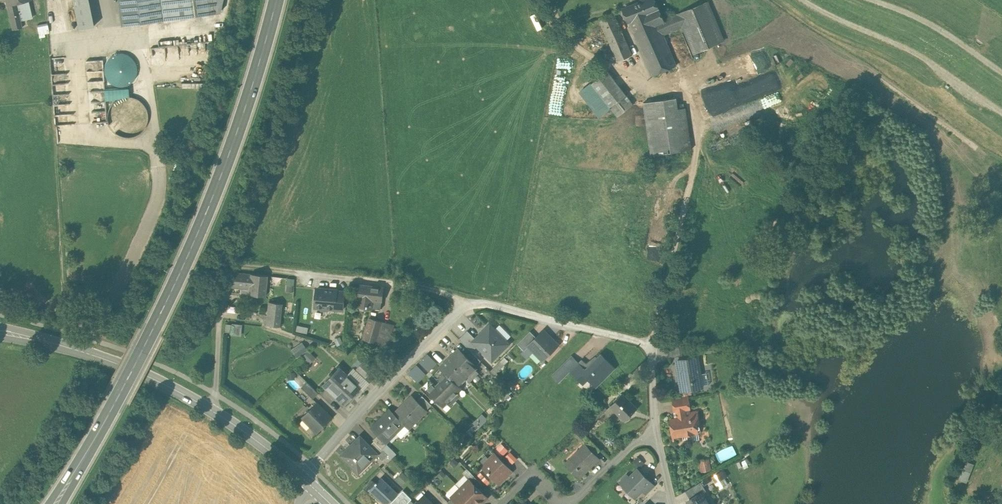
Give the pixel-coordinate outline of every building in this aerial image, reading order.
[(79,28),(93,25),(88,0),(74,0),(79,28)] [(122,25),(170,19),(167,0),(119,0),(122,25)] [(170,19),(177,18),(178,18),(185,17),(186,17),(220,13),(223,0),(167,0),(170,19)] [(623,9),(628,21),(633,32),(658,21),(659,22),(663,20),(655,0),(645,0),(623,9)] [(673,16),(663,20),(659,22),(663,34),(682,26),(694,53),(714,44),(724,40),(708,2),(673,16)] [(17,3),(7,5),(12,30),(22,27),(17,3)] [(633,54),(614,13),(600,19),(618,60),(633,54)] [(658,21),(633,32),(652,75),(676,65),(663,34),(659,22),(658,21)] [(39,24),(40,35),(50,34),(49,23),(39,24)] [(186,64),(194,66),(197,49),(197,44),(204,46),(204,44),(195,42),(152,46),(153,55),(161,55),(162,66),(165,53),(174,52),(175,50),(177,51),(178,57),(184,56),(189,57),(190,62),(185,63),(182,62),(171,63),(178,65),(186,64)] [(86,47),(74,47),(79,124),(91,123),(86,47)] [(63,48),(52,49),(57,125),(68,125),(63,48)] [(120,53),(117,54),(114,55),(111,56),(110,57),(109,59),(108,60),(107,61),(106,63),(106,64),(105,65),(105,67),(105,70),(105,72),(105,74),(106,75),(106,77),(107,79),(109,81),(110,82),(112,83),(114,85),(116,86),(119,86),(122,86),(125,86),(128,85),(130,84),(132,82),(133,81),(135,78),(136,76),(137,74),(137,72),(137,69),(137,67),(137,66),(136,64),(136,63),(135,61),(134,60),(132,58),(130,56),(129,55),(127,55),(125,54),(123,53),(120,53)] [(607,71),(592,84),(610,108),(626,95),(607,71)] [(597,118),(610,108),(592,84),(578,94),(597,118)] [(626,95),(610,108),(618,117),(633,104),(626,95)] [(134,98),(131,97),(127,97),(123,97),(122,97),(120,98),(118,100),(116,101),(114,103),(113,104),(112,106),(111,109),(110,111),(109,113),(109,114),(109,117),(109,119),(109,121),(110,122),(110,123),(111,125),(112,127),(113,129),(114,130),(116,132),(119,134),(121,135),(124,136),(127,137),(130,137),(132,137),(133,136),(135,136),(137,135),(139,134),(140,133),(142,131),(143,130),(144,128),(145,127),(146,125),(147,123),(147,121),(148,119),(148,117),(148,114),(147,112),(147,110),(146,108),(145,107),(144,105),(143,103),(141,102),(140,101),(137,99),(134,98)] [(676,98),(648,101),(654,153),(683,150),(678,112),(676,98)] [(687,111),(678,112),(683,150),(691,149),(687,111)] [(267,275),(232,272),(230,287),(231,287),(241,288),(241,294),(265,296),(267,275)] [(287,289),(294,290),(296,278),(289,277),(287,289)] [(383,288),(361,285),(358,306),(380,309),(383,288)] [(336,290),(317,288),(315,307),(320,307),(322,309),(328,310),(330,308),(335,308),(336,291),(336,290)] [(344,292),(336,291),(335,308),(343,309),(344,292)] [(282,304),(269,302),(266,325),(280,327),(282,304)] [(383,321),(370,317),(363,339),(376,343),(383,321)] [(242,322),(231,321),(231,324),(224,324),(223,332),(225,332),(230,332),(230,334),(241,336),(242,322)] [(383,321),(376,343),(383,345),(390,323),(383,321)] [(297,330),(309,332),(310,326),(299,324),(297,330)] [(509,343),(490,324),(473,341),(492,360),(509,343)] [(537,337),(528,346),(529,346),(542,360),(558,344),(544,330),(537,337)] [(530,331),(517,343),(524,350),(529,346),(528,346),(537,337),(530,331)] [(308,350),(302,342),(291,349),(297,358),(308,350)] [(467,356),(459,349),(440,367),(444,371),(445,372),(445,371),(457,384),(464,377),(469,381),(478,372),(474,368),(476,366),(467,356)] [(315,357),(309,350),(302,357),(309,363),(315,357)] [(481,361),(472,352),(467,356),(476,366),(481,361)] [(437,364),(428,354),(420,362),(429,371),(437,364)] [(602,354),(586,370),(579,363),(570,372),(580,382),(586,376),(596,387),(615,368),(602,354)] [(573,357),(564,365),(570,372),(579,363),(573,357)] [(697,357),(677,361),(682,390),(702,387),(697,357)] [(374,368),(364,359),(355,370),(365,379),(374,368)] [(426,374),(417,365),(409,373),(418,382),(426,374)] [(570,372),(564,365),(553,377),(559,383),(570,372)] [(360,387),(342,370),(335,377),(333,375),(323,385),(337,399),(339,397),(346,403),(360,387)] [(439,387),(434,382),(426,390),(443,407),(447,403),(448,404),(448,403),(450,405),(460,395),(458,393),(459,393),(458,392),(462,388),(457,384),(445,371),(445,372),(444,371),(437,379),(442,384),(439,387)] [(319,393),(307,381),(301,387),(313,399),(319,393)] [(637,409),(622,394),(610,406),(625,421),(637,409)] [(688,395),(672,398),(674,411),(676,411),(685,410),(690,409),(688,395)] [(412,396),(394,414),(404,424),(408,428),(426,410),(417,401),(412,396)] [(431,405),(422,396),(417,401),(426,410),(431,405)] [(317,403),(302,418),(317,432),(331,417),(317,403)] [(602,403),(591,414),(597,419),(608,409),(602,403)] [(390,410),(371,428),(378,434),(386,442),(404,424),(394,414),(390,410)] [(691,412),(688,416),(688,417),(686,417),(685,410),(676,411),(677,419),(670,420),(672,436),(698,432),(696,422),(697,422),(699,418),(699,414),(695,411),(691,412)] [(483,412),(471,424),(476,430),(489,418),(483,412)] [(597,419),(591,414),(586,419),(592,425),(597,419)] [(386,442),(378,434),(373,439),(374,441),(382,449),(387,443),(386,442)] [(369,445),(361,436),(341,455),(355,469),(360,463),(363,466),(376,454),(377,453),(369,445)] [(601,450),(590,439),(584,445),(587,447),(587,446),(596,455),(601,450)] [(382,449),(374,441),(369,445),(377,453),(376,454),(379,456),(384,451),(382,449)] [(505,457),(511,450),(503,443),(497,449),(505,457)] [(587,447),(577,457),(574,455),(565,464),(579,478),(599,458),(596,455),(587,446),(587,447)] [(384,451),(379,456),(383,460),(388,455),(384,451)] [(506,456),(514,463),(519,457),(511,451),(506,456)] [(508,467),(495,454),(482,467),(499,484),(508,476),(504,471),(508,467)] [(709,458),(699,460),(701,475),(711,473),(709,458)] [(972,469),(960,466),(956,477),(968,481),(972,469)] [(504,471),(508,476),(512,471),(508,467),(504,471)] [(730,483),(725,469),(714,473),(719,487),(730,483)] [(638,470),(629,478),(627,475),(620,481),(623,484),(623,485),(635,496),(641,490),(650,482),(638,470)] [(405,483),(410,477),(403,471),(398,478),(405,483)] [(460,485),(468,477),(465,474),(457,482),(460,485)] [(482,484),(474,476),(470,480),(478,489),(482,484)] [(381,478),(377,482),(375,483),(376,484),(370,490),(385,503),(388,503),(398,493),(381,478)] [(372,479),(364,488),(368,492),(370,490),(376,484),(375,483),(372,479)] [(470,480),(461,489),(476,503),(479,503),(486,497),(478,489),(470,480)] [(650,482),(641,490),(646,495),(655,486),(650,481),(650,482)] [(701,481),(685,491),(690,499),(704,491),(704,492),(706,490),(701,481)] [(461,489),(452,498),(458,503),(476,503),(461,489)] [(688,501),(690,503),(710,503),(709,502),(709,500),(704,492),(704,491),(690,499),(688,501)] [(398,503),(406,503),(410,500),(412,499),(407,494),(398,503)] [(423,496),(415,503),(430,503),(431,503),(423,496)]
